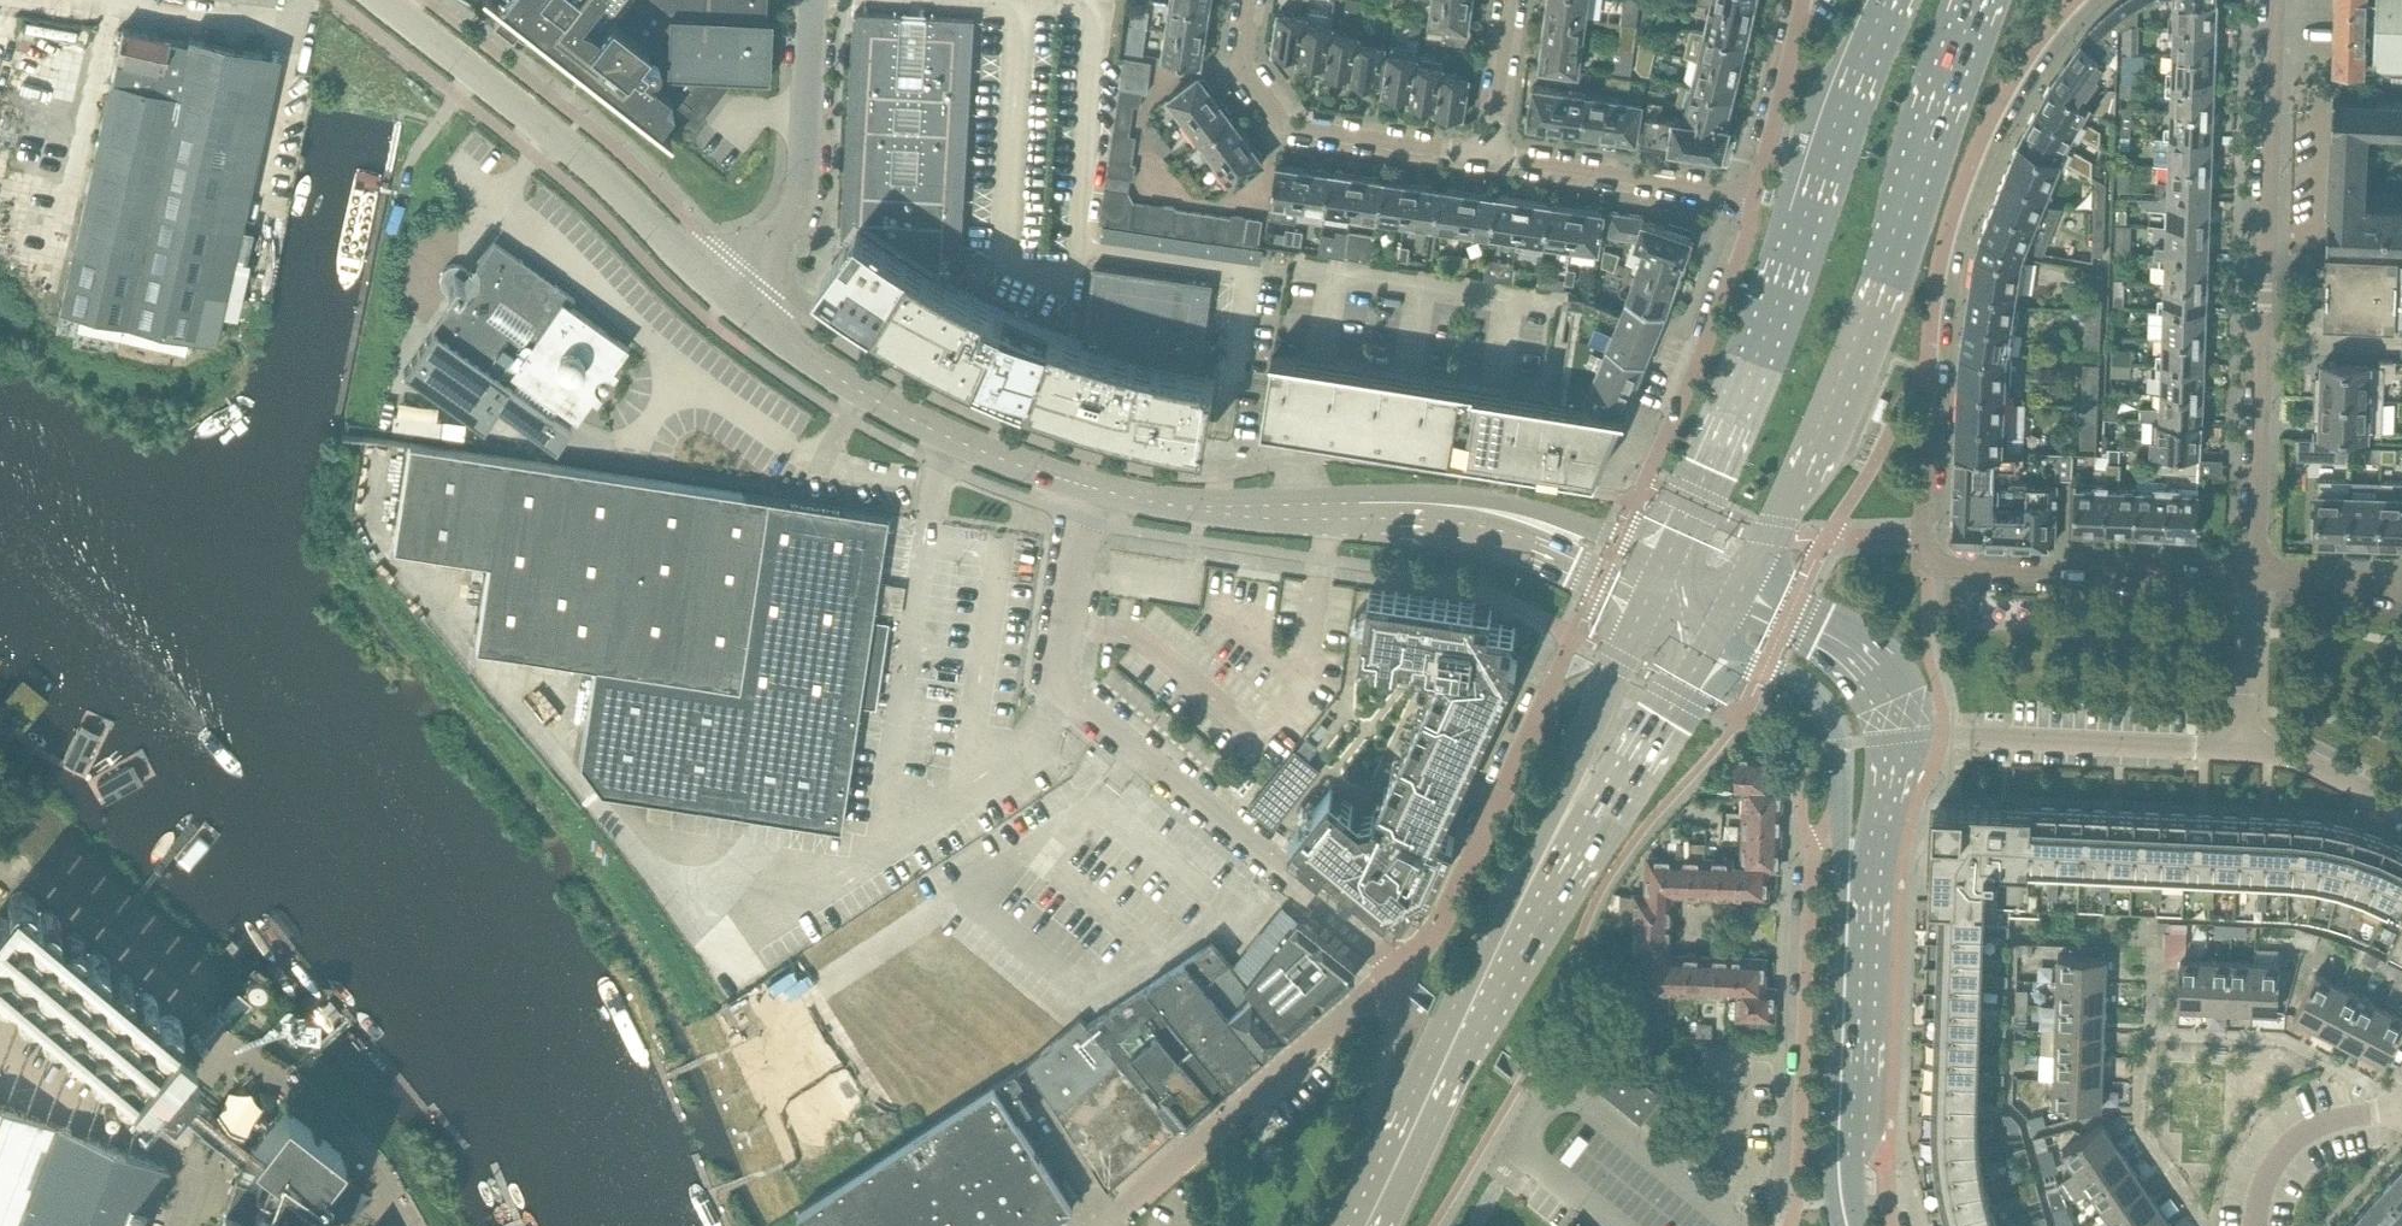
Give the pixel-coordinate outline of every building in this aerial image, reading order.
[(499,5),(492,14),(511,29),(522,29),(531,32),(532,31),(658,130),(651,138),(713,187),(715,188),(717,189),(719,190),(722,191),(724,191),(727,192),(729,192),(732,191),(734,191),(736,190),(739,190),(741,189),(743,187),(745,186),(747,184),(749,183),(751,181),(752,179),(753,177),(754,174),(755,172),(756,170),(756,167),(761,79),(769,80),(771,19),(765,19),(766,0),(493,0),(499,5)] [(1170,4),(1209,9),(1209,6),(1212,4),(1213,0),(1171,0),(1170,4)] [(1364,1),(1357,0),(1349,0),(1347,11),(1362,13),(1364,1)] [(1472,2),(1460,0),(1431,0),(1428,23),(1443,25),(1468,28),(1468,26),(1471,24),(1472,17),(1470,14),(1472,2)] [(1547,14),(1584,19),(1587,0),(1548,0),(1549,1),(1547,14)] [(1623,8),(1637,10),(1639,0),(1624,0),(1623,8)] [(1698,2),(1709,5),(1753,14),(1755,2),(1758,0),(1698,0),(1698,2)] [(2049,84),(2079,101),(2106,58),(2100,53),(2113,37),(2114,28),(2117,29),(2117,25),(2145,0),(2129,0),(2105,16),(2081,40),(2051,82),(2049,84)] [(2173,26),(2214,27),(2215,16),(2218,14),(2218,5),(2215,2),(2215,0),(2174,0),(2173,26)] [(2334,66),(2362,67),(2363,67),(2366,0),(2337,0),(2334,66)] [(2363,67),(2362,67),(2362,80),(2401,82),(2401,0),(2366,0),(2363,67)] [(1372,2),(1364,1),(1362,13),(1374,15),(1375,7),(1372,2)] [(1166,31),(1205,36),(1207,23),(1210,21),(1211,15),(1208,12),(1209,9),(1170,4),(1166,31)] [(1752,31),(1750,28),(1753,14),(1709,5),(1703,31),(1747,42),(1747,39),(1750,37),(1752,31)] [(2118,24),(2117,25),(2117,29),(2117,30),(2118,30),(2122,31),(2124,31),(2125,29),(2132,25),(2136,25),(2137,7),(2129,14),(2118,24)] [(1134,26),(1146,27),(1148,12),(1136,10),(1134,26)] [(1083,416),(1115,425),(1147,433),(1184,440),(1190,441),(1206,444),(1207,440),(1216,374),(1200,371),(1213,283),(1094,266),(1083,336),(1041,321),(1000,304),(960,284),(975,19),(925,16),(906,15),(855,12),(854,34),(854,36),(842,229),(841,249),(817,282),(816,283),(837,298),(874,323),(913,345),(953,366),(992,384),(1031,400),(1072,413),(1083,416)] [(1279,12),(1273,50),(1276,50),(1278,53),(1285,54),(1288,52),(1300,54),(1299,60),(1306,16),(1279,12)] [(1580,46),(1584,19),(1547,14),(1546,26),(1543,28),(1542,34),(1544,37),(1544,41),(1580,46)] [(1622,14),(1621,24),(1635,26),(1637,16),(1622,14)] [(1306,16),(1299,60),(1302,60),(1304,63),(1311,64),(1314,62),(1326,63),(1325,69),(1326,69),(1332,27),(1305,23),(1306,16)] [(1427,35),(1441,37),(1443,25),(1428,23),(1427,35)] [(1621,24),(1617,51),(1623,52),(1632,53),(1635,26),(1621,24)] [(1468,29),(1468,28),(1443,25),(1441,37),(1441,40),(1468,44),(1470,30),(1468,29)] [(1134,26),(1131,41),(1143,43),(1146,27),(1134,26)] [(2173,26),(2172,54),(2213,55),(2213,53),(2216,51),(2217,42),(2214,39),(2214,27),(2173,26)] [(125,319),(187,41),(122,27),(104,103),(58,304),(125,319)] [(1332,27),(1326,69),(1328,70),(1330,73),(1337,74),(1340,71),(1352,73),(1351,79),(1352,79),(1358,36),(1332,32),(1333,27),(1332,27)] [(1746,42),(1747,42),(1703,31),(1691,28),(1684,55),(1696,58),(1739,68),(1742,56),(1745,54),(1747,48),(1745,45),(1745,42),(1746,42)] [(1162,57),(1201,63),(1201,59),(1204,57),(1205,51),(1203,48),(1205,36),(1166,31),(1162,57)] [(1641,35),(1640,45),(1653,48),(1656,38),(1641,35)] [(125,319),(227,342),(253,229),(219,221),(257,51),(188,36),(187,41),(125,319)] [(1358,36),(1352,79),(1354,79),(1356,82),(1363,83),(1366,81),(1379,83),(1385,46),(1358,42),(1359,36),(1358,36)] [(2121,38),(2121,52),(2124,52),(2135,53),(2136,38),(2121,38)] [(1389,52),(1383,91),(1386,92),(1389,95),(1395,96),(1398,93),(1410,95),(1409,101),(1410,101),(1416,56),(1419,40),(1408,39),(1407,46),(1391,43),(1389,52)] [(1540,68),(1555,69),(1569,72),(1577,73),(1580,46),(1544,41),(1544,43),(1541,45),(1540,52),(1542,55),(1540,68)] [(1640,45),(1639,54),(1651,57),(1653,48),(1640,45)] [(1616,64),(1616,71),(1629,72),(1632,53),(1623,52),(1622,64),(1616,64)] [(2172,54),(2171,82),(2212,83),(2213,71),(2216,69),(2216,60),(2213,57),(2213,55),(2172,54)] [(1443,60),(1416,56),(1410,101),(1412,101),(1415,104),(1421,105),(1424,103),(1436,105),(1435,110),(1436,110),(1443,60)] [(1149,78),(1152,62),(1123,57),(1121,74),(1149,78)] [(1696,58),(1690,85),(1732,96),(1732,93),(1736,91),(1737,85),(1735,82),(1739,68),(1696,58)] [(1436,110),(1438,111),(1440,114),(1447,115),(1450,113),(1463,114),(1469,76),(1442,72),(1444,61),(1443,60),(1436,110)] [(2120,67),(2120,80),(2130,81),(2130,68),(2120,67)] [(1555,69),(1553,82),(1562,83),(1568,84),(1573,84),(1575,73),(1569,72),(1555,69)] [(1149,78),(1121,74),(1119,89),(1141,92),(1141,93),(1147,94),(1149,78)] [(1196,77),(1166,100),(1182,121),(1216,96),(1208,87),(1209,83),(1205,78),(1196,77)] [(1607,77),(1605,88),(1616,90),(1617,78),(1607,77)] [(1617,78),(1616,90),(1630,91),(1632,80),(1625,79),(1617,78)] [(2130,81),(2120,80),(2120,93),(2129,93),(2130,81)] [(2171,82),(2170,110),(2211,112),(2211,110),(2214,107),(2215,99),(2212,96),(2212,83),(2171,82)] [(2049,84),(2035,111),(2072,132),(2097,146),(2097,132),(2078,121),(2087,105),(2079,101),(2049,84)] [(1731,99),(1732,96),(1690,85),(1683,113),(1725,123),(1728,111),(1731,109),(1733,103),(1731,99)] [(1561,90),(1534,86),(1528,124),(1531,125),(1534,128),(1540,129),(1543,126),(1555,128),(1561,90)] [(2108,87),(2094,106),(2110,115),(2114,117),(2114,108),(2115,86),(2111,86),(2108,87)] [(1141,92),(1119,89),(1117,103),(1132,105),(1139,106),(1141,93),(1141,92)] [(1648,98),(1663,100),(1665,91),(1650,89),(1648,98)] [(1577,134),(1580,132),(1582,132),(1588,94),(1561,90),(1555,128),(1568,130),(1570,133),(1577,134)] [(1615,98),(1588,94),(1582,132),(1585,132),(1587,135),(1594,136),(1597,134),(1609,136),(1615,98)] [(2333,95),(2327,239),(2401,242),(2401,202),(2364,200),(2367,126),(2401,128),(2401,98),(2333,95)] [(1216,96),(1182,121),(1199,143),(1232,118),(1230,116),(1231,112),(1227,107),(1223,107),(1216,96)] [(1630,142),(1633,139),(1636,140),(1642,102),(1615,98),(1609,136),(1621,138),(1624,141),(1630,142)] [(1642,141),(1678,146),(1683,113),(1669,111),(1670,101),(1663,100),(1648,98),(1642,141)] [(1132,105),(1117,103),(1115,113),(1131,115),(1132,105)] [(2170,110),(2169,138),(2210,140),(2211,128),(2214,125),(2214,116),(2211,113),(2211,112),(2170,110)] [(2064,147),(2072,132),(2035,111),(2018,140),(2017,144),(2059,159),(2090,176),(2091,161),(2064,147)] [(1131,115),(1115,113),(1112,132),(1128,134),(1131,115)] [(1728,131),(1730,124),(1725,123),(1683,113),(1678,146),(1700,149),(1700,156),(1727,160),(1734,133),(1728,131)] [(1232,118),(1199,143),(1215,165),(1249,140),(1241,130),(1241,126),(1237,121),(1234,120),(1232,118)] [(1153,144),(1162,137),(1153,124),(1148,123),(1146,135),(1153,144)] [(2120,123),(2120,136),(2129,137),(2130,123),(2120,123)] [(1128,134),(1112,132),(1110,146),(1133,149),(1135,135),(1128,134)] [(2129,149),(2129,137),(2120,136),(2119,149),(2129,149)] [(1170,148),(1162,137),(1153,144),(1161,155),(1170,148)] [(2156,151),(2156,166),(2168,166),(2209,168),(2209,166),(2212,163),(2213,154),(2210,152),(2210,140),(2169,138),(2157,138),(2156,151)] [(1249,140),(1215,165),(1232,187),(1262,165),(1263,159),(1263,155),(1259,150),(1256,150),(1249,140)] [(1981,230),(1976,249),(2020,256),(2020,252),(2022,249),(2044,253),(2063,207),(2048,204),(2058,179),(2052,176),(2059,159),(2017,144),(2000,184),(1981,230)] [(1133,149),(1110,146),(1108,159),(1131,162),(1133,149)] [(1135,163),(1131,162),(1108,159),(1106,172),(1130,176),(1133,176),(1135,163)] [(1296,221),(1298,207),(1303,169),(1291,167),(1289,164),(1283,163),(1280,165),(1276,165),(1269,217),(1296,221)] [(2156,182),(2156,194),(2167,194),(2208,196),(2209,183),(2212,180),(2212,171),(2209,169),(2209,168),(2168,166),(2167,183),(2156,182)] [(1185,167),(1176,173),(1186,187),(1195,180),(1185,167)] [(1298,207),(1296,219),(1323,223),(1325,211),(1330,172),(1327,172),(1325,169),(1320,168),(1317,171),(1303,169),(1298,207)] [(1334,172),(1330,172),(1325,211),(1351,214),(1357,176),(1344,174),(1342,171),(1337,170),(1334,172)] [(1130,176),(1106,172),(1104,186),(1128,189),(1130,176)] [(2119,172),(2119,189),(2122,192),(2129,192),(2129,172),(2119,172)] [(1370,177),(1357,176),(1351,214),(1378,218),(1384,179),(1381,179),(1378,176),(1373,175),(1370,177)] [(2092,255),(2103,255),(2106,184),(2095,178),(2092,255)] [(1384,180),(1384,179),(1378,218),(1405,222),(1411,184),(1398,182),(1395,179),(1390,179),(1387,181),(1384,181),(1384,180)] [(1203,190),(1195,180),(1186,187),(1191,194),(1201,197),(1203,190)] [(1405,222),(1434,226),(1440,189),(1434,188),(1432,185),(1426,184),(1423,186),(1411,184),(1405,222)] [(1104,186),(1099,223),(1129,227),(1132,204),(1128,189),(1104,186)] [(1446,189),(1440,189),(1434,226),(1463,231),(1469,193),(1456,191),(1454,188),(1449,187),(1446,189)] [(1485,192),(1482,195),(1469,193),(1463,231),(1490,234),(1496,196),(1495,197),(1493,196),(1490,193),(1485,192)] [(1499,196),(1496,196),(1490,234),(1517,238),(1523,200),(1510,198),(1508,195),(1502,194),(1499,196)] [(2159,198),(2159,209),(2166,209),(2166,222),(2207,224),(2207,222),(2210,219),(2211,211),(2208,208),(2208,196),(2167,194),(2166,198),(2159,198)] [(273,196),(256,255),(273,260),(290,201),(273,196)] [(1517,238),(1516,249),(1543,252),(1544,242),(1550,204),(1546,203),(1544,200),(1539,199),(1536,202),(1523,200),(1517,238)] [(1146,203),(1146,206),(1143,229),(1158,232),(1161,206),(1146,203)] [(1550,204),(1544,242),(1561,245),(1559,261),(1569,263),(1577,209),(1563,207),(1561,204),(1556,203),(1553,205),(1550,205),(1550,204)] [(1129,227),(1143,229),(1146,206),(1132,204),(1129,227)] [(1171,233),(1174,209),(1174,207),(1161,206),(1158,232),(1171,233)] [(1577,209),(1569,263),(1571,263),(1573,246),(1598,250),(1604,213),(1599,212),(1597,209),(1592,208),(1589,210),(1577,209)] [(2128,208),(2118,208),(2118,220),(2127,220),(2128,208)] [(1174,209),(1171,233),(1184,235),(1188,211),(1174,209)] [(1188,211),(1184,235),(1198,237),(1202,214),(1188,211)] [(1610,211),(1606,236),(1622,238),(1626,213),(1610,211)] [(1643,216),(1626,213),(1622,238),(1636,240),(1643,242),(1650,221),(1643,218),(1643,216)] [(1202,214),(1198,237),(1212,239),(1216,216),(1202,214)] [(1227,218),(1224,241),(1241,244),(1244,216),(1231,215),(1230,218),(1227,218)] [(1216,216),(1212,239),(1224,241),(1227,218),(1227,217),(1216,216)] [(1241,244),(1255,246),(1259,246),(1263,219),(1244,216),(1241,244)] [(1667,227),(1650,221),(1643,242),(1642,247),(1683,261),(1685,254),(1687,255),(1688,254),(1693,240),(1690,239),(1692,235),(1687,233),(1688,230),(1670,224),(1668,225),(1667,227)] [(2164,254),(2164,250),(2206,252),(2207,240),(2210,237),(2210,228),(2207,226),(2207,224),(2166,222),(2165,243),(2154,242),(2153,253),(2164,254)] [(1283,230),(1282,240),(1292,241),(1294,230),(1284,228),(1283,230)] [(1294,230),(1292,241),(1298,242),(1302,243),(1304,231),(1294,230)] [(1317,233),(1316,245),(1314,254),(1345,258),(1349,230),(1345,230),(1345,232),(1332,230),(1332,235),(1317,233)] [(1372,234),(1349,230),(1345,258),(1368,261),(1372,234)] [(2116,239),(2116,251),(2129,252),(2130,239),(2116,239)] [(494,241),(470,275),(469,272),(468,270),(466,268),(464,266),(462,265),(459,264),(456,263),(454,263),(451,264),(449,265),(446,266),(444,268),(442,270),(441,272),(440,274),(439,277),(439,280),(439,282),(440,285),(441,287),(443,289),(445,291),(447,293),(450,294),(452,295),(455,295),(456,295),(431,331),(402,371),(482,428),(497,407),(555,448),(570,426),(551,412),(556,405),(575,419),(590,398),(595,401),(600,394),(594,388),(597,387),(598,387),(599,388),(600,389),(601,389),(602,389),(603,389),(604,389),(605,389),(606,388),(606,387),(607,386),(608,385),(608,384),(608,383),(608,381),(607,380),(606,379),(605,378),(604,377),(604,374),(612,377),(617,370),(612,367),(627,346),(569,305),(574,298),(557,286),(558,285),(519,258),(518,259),(494,241)] [(1391,241),(1389,255),(1407,258),(1409,244),(1391,241)] [(1676,282),(1679,272),(1682,270),(1684,264),(1683,261),(1642,247),(1635,269),(1676,282)] [(1619,255),(1604,249),(1602,267),(1613,271),(1619,255)] [(2005,350),(2010,319),(2017,320),(2019,306),(2021,291),(2014,291),(2020,256),(1976,249),(1968,299),(1961,348),(2005,353),(2005,350)] [(1450,250),(1448,264),(1466,267),(1468,253),(1450,250)] [(2149,253),(2148,265),(2164,266),(2163,280),(2205,281),(2205,279),(2208,277),(2209,268),(2206,265),(2206,252),(2164,250),(2164,254),(2153,253),(2149,253)] [(2125,265),(2125,253),(2116,252),(2115,265),(2125,265)] [(2398,262),(2398,259),(2326,256),(2325,282),(2327,282),(2327,286),(2321,286),(2320,298),(2327,298),(2326,302),(2324,302),(2323,328),(2395,331),(2395,328),(2401,327),(2401,263),(2398,262)] [(1502,267),(1500,282),(1510,283),(1513,269),(1502,267)] [(1520,269),(1513,268),(1513,269),(1510,283),(1518,284),(1520,269)] [(1565,279),(1565,284),(1566,284),(1572,285),(1574,285),(1575,282),(1577,270),(1567,269),(1565,279)] [(1625,297),(1627,298),(1666,311),(1667,308),(1670,306),(1672,300),(1671,297),(1676,282),(1635,269),(1625,297)] [(2085,319),(2084,350),(2100,350),(2103,274),(2092,273),(2090,308),(2080,308),(2080,319),(2085,319)] [(1565,284),(1565,279),(1539,276),(1538,286),(1564,290),(1565,284)] [(2163,280),(2162,308),(2204,309),(2205,297),(2208,295),(2208,286),(2205,283),(2205,281),(2163,280)] [(1267,391),(1262,425),(1383,444),(1595,477),(1624,410),(1626,411),(1626,409),(1624,408),(1644,362),(1645,363),(1646,361),(1645,361),(1662,319),(1665,314),(1666,314),(1667,312),(1666,311),(1627,298),(1626,300),(1627,301),(1622,313),(1584,297),(1569,294),(1562,338),(1568,339),(1559,398),(1272,353),(1272,355),(1273,356),(1267,391)] [(2114,306),(2123,306),(2124,295),(2114,295),(2114,306)] [(2123,306),(2114,306),(2113,320),(2123,321),(2123,306)] [(2162,308),(2161,335),(2203,337),(2203,335),(2206,332),(2207,323),(2204,321),(2204,309),(2162,308)] [(2161,335),(2160,363),(2202,364),(2203,353),(2206,350),(2206,341),(2203,339),(2203,337),(2161,335)] [(1957,447),(2025,450),(2027,406),(2009,405),(2010,388),(2004,387),(2005,353),(1961,348),(1957,447)] [(2112,361),(2121,362),(2130,362),(2130,351),(2112,350),(2112,361)] [(2314,380),(2314,383),(2315,383),(2314,398),(2383,400),(2384,380),(2389,380),(2395,374),(2395,360),(2379,359),(2378,365),(2322,363),(2322,375),(2315,375),(2315,380),(2314,380)] [(2111,376),(2129,376),(2130,362),(2121,362),(2112,361),(2111,376)] [(2160,363),(2159,391),(2201,392),(2202,390),(2204,387),(2205,379),(2202,376),(2202,364),(2160,363)] [(2096,448),(2099,364),(2084,364),(2083,395),(2077,395),(2076,416),(2082,416),(2081,447),(2096,448)] [(1215,376),(1203,374),(1198,403),(1211,404),(1215,376)] [(2139,404),(2139,418),(2142,418),(2200,420),(2201,408),(2204,405),(2204,397),(2201,394),(2201,392),(2159,391),(2159,407),(2151,406),(2151,405),(2139,404)] [(2106,405),(2116,406),(2117,392),(2106,392),(2106,405)] [(2320,432),(2382,435),(2383,400),(2314,398),(2314,412),(2313,412),(2313,415),(2314,415),(2313,420),(2320,420),(2320,432)] [(2132,436),(2132,450),(2138,450),(2199,452),(2200,439),(2200,436),(2200,435),(2204,435),(2204,422),(2200,422),(2200,420),(2142,418),(2141,437),(2132,436)] [(443,421),(441,435),(464,438),(465,423),(443,421)] [(2298,438),(2297,459),(2330,460),(2345,461),(2345,446),(2346,440),(2298,438)] [(887,514),(767,497),(409,443),(393,547),(488,562),(475,647),(593,665),(579,762),(599,790),(839,827),(858,705),(852,704),(853,701),(870,703),(883,620),(865,617),(866,614),(871,615),(887,514)] [(2367,461),(2381,461),(2382,447),(2367,446),(2367,461)] [(2010,475),(2019,475),(2020,470),(2024,470),(2025,450),(1957,447),(1956,480),(1995,482),(2010,482),(2010,475)] [(2381,461),(2396,462),(2396,447),(2382,447),(2381,461)] [(2055,465),(2055,480),(2070,481),(2072,452),(2039,451),(2039,465),(2055,465)] [(2169,472),(2168,472),(2165,533),(2179,533),(2179,536),(2193,537),(2193,534),(2196,534),(2199,458),(2169,457),(2169,472)] [(2109,462),(2108,469),(2106,530),(2118,531),(2118,534),(2132,534),(2132,531),(2135,531),(2137,487),(2120,487),(2121,463),(2109,462)] [(2091,530),(2106,530),(2108,469),(2097,469),(2097,486),(2076,485),(2074,529),(2078,529),(2078,532),(2091,532),(2091,530)] [(2137,487),(2135,531),(2138,532),(2138,534),(2151,535),(2151,532),(2165,533),(2168,472),(2160,472),(2157,472),(2157,480),(2137,479),(2137,487)] [(2347,542),(2348,494),(2350,494),(2351,480),(2318,478),(2317,515),(2310,515),(2309,538),(2316,538),(2316,540),(2347,542)] [(1956,480),(1954,531),(1960,538),(1993,540),(1995,482),(1956,480)] [(2347,542),(2347,544),(2367,545),(2367,542),(2377,543),(2380,481),(2351,480),(2350,494),(2348,494),(2347,542)] [(2380,481),(2377,543),(2377,545),(2398,546),(2398,543),(2401,544),(2401,482),(2380,481)] [(2028,483),(2010,482),(1995,482),(1993,540),(2025,541),(2028,483)] [(2028,483),(2025,541),(2055,543),(2057,485),(2028,483)] [(1307,818),(1290,839),(1292,841),(1300,848),(1333,874),(1351,889),(1352,890),(1358,883),(1378,900),(1396,915),(1398,916),(1415,895),(1424,899),(1431,885),(1441,864),(1448,849),(1454,836),(1455,834),(1447,830),(1440,826),(1445,814),(1455,794),(1461,782),(1507,684),(1517,663),(1518,661),(1512,658),(1516,627),(1490,624),(1491,616),(1492,606),(1491,606),(1475,604),(1470,603),(1370,589),(1370,591),(1366,616),(1364,627),(1360,653),(1363,654),(1374,655),(1401,659),(1412,661),(1439,665),(1440,669),(1434,682),(1430,691),(1423,705),(1419,715),(1413,729),(1408,739),(1401,753),(1396,763),(1385,789),(1380,799),(1374,811),(1362,813),(1353,806),(1342,797),(1333,790),(1331,789),(1314,810),(1307,818)] [(0,700),(0,721),(13,731),(51,686),(28,666),(0,700)] [(76,709),(55,768),(82,778),(104,719),(76,709)] [(1306,740),(1298,750),(1308,759),(1317,748),(1306,740)] [(138,748),(84,780),(99,805),(153,774),(138,748)] [(1772,761),(1772,757),(1736,755),(1735,790),(1747,790),(1747,784),(1770,785),(1770,775),(1773,773),(1774,762),(1772,761)] [(1746,814),(1780,816),(1781,804),(1783,800),(1783,793),(1781,789),(1781,786),(1770,785),(1747,784),(1747,790),(1746,814)] [(1929,902),(1985,905),(2039,907),(2092,909),(2221,915),(2287,918),(2308,920),(2328,925),(2348,931),(2369,940),(2370,941),(2401,957),(2401,846),(2385,838),(2355,828),(2324,821),(2292,818),(2030,806),(2003,805),(1951,803),(1943,803),(1941,803),(1933,810),(1933,812),(1933,820),(1930,873),(1929,902)] [(1782,820),(1780,816),(1746,814),(1745,839),(1779,840),(1780,831),(1782,827),(1782,820)] [(1744,865),(1768,868),(1779,868),(1779,865),(1781,861),(1781,854),(1779,850),(1779,840),(1745,839),(1744,865)] [(1649,857),(1647,895),(1671,897),(1675,893),(1677,842),(1669,841),(1668,858),(1649,857)] [(1677,842),(1675,893),(1704,894),(1705,859),(1706,842),(1677,842)] [(1734,860),(1705,859),(1704,894),(1733,895),(1734,865),(1734,860)] [(1744,865),(1734,865),(1733,895),(1767,897),(1768,868),(1744,865)] [(1670,924),(1671,897),(1647,895),(1636,895),(1635,923),(1670,924)] [(1985,905),(1929,902),(1921,1095),(1921,1124),(1923,1149),(1926,1173),(1930,1197),(1937,1220),(1939,1225),(1999,1225),(1998,1223),(1991,1204),(1986,1184),(1982,1164),(1979,1143),(1978,1123),(1978,1102),(1979,1082),(1979,1072),(1980,1033),(1981,1023),(1982,984),(1983,974),(1984,934),(1984,925),(1985,905)] [(1282,907),(1235,964),(1249,981),(1277,948),(1300,920),(1283,906),(1282,907)] [(1249,981),(1247,984),(1289,1033),(1356,975),(1356,965),(1300,920),(1277,948),(1249,981)] [(2178,1006),(2203,1008),(2205,960),(2185,959),(2186,922),(2158,920),(2157,932),(2165,932),(2164,965),(2179,965),(2178,1006)] [(1645,951),(1669,951),(1670,924),(1635,923),(1634,950),(1645,951)] [(2216,934),(2231,934),(2231,924),(2216,923),(2216,934)] [(2231,924),(2231,934),(2246,935),(2247,925),(2231,924)] [(1996,925),(1984,925),(1984,934),(1996,935),(1996,925)] [(1996,935),(2009,935),(2009,925),(1996,925),(1996,935)] [(2293,941),(2304,945),(2308,930),(2298,927),(2293,941)] [(2308,930),(2304,945),(2315,948),(2319,934),(2308,930)] [(2017,943),(2017,954),(2033,954),(2033,943),(2017,943)] [(1212,944),(1147,986),(1230,1083),(1289,1033),(1247,984),(1234,968),(1212,944)] [(2380,956),(2368,950),(2362,960),(2375,967),(2380,956)] [(1673,955),(1669,951),(1645,951),(1645,963),(1640,963),(1639,972),(1660,989),(1660,990),(1671,990),(1673,955)] [(1700,991),(1702,956),(1673,955),(1671,990),(1698,991),(1700,991)] [(2058,955),(2057,980),(2105,982),(2106,957),(2058,955)] [(1698,991),(1698,1001),(1717,1001),(1718,992),(1730,992),(1730,988),(1731,957),(1702,956),(1700,991),(1698,991)] [(2380,956),(2375,967),(2389,974),(2394,964),(2380,956)] [(1731,957),(1730,988),(1739,988),(1764,987),(1765,959),(1731,957)] [(2230,961),(2205,960),(2203,1008),(2228,1009),(2230,961)] [(2228,1009),(2252,1010),(2254,962),(2230,961),(2228,1009)] [(2280,963),(2254,962),(2252,1010),(2278,1011),(2280,963)] [(2316,1027),(2338,985),(2316,973),(2294,1016),(2316,1027)] [(1995,974),(1983,974),(1982,984),(1994,984),(1995,974)] [(1994,984),(2007,985),(2007,975),(1995,974),(1994,984)] [(2104,1007),(2105,982),(2057,980),(2057,1005),(2104,1007)] [(2338,1038),(2360,996),(2338,985),(2316,1027),(2338,1038)] [(1126,1000),(1088,1024),(1143,1088),(1153,1080),(1169,1098),(1159,1107),(1178,1129),(1230,1083),(1147,986),(1126,1000)] [(1738,1017),(1773,1018),(1773,1006),(1776,1004),(1776,995),(1774,993),(1774,988),(1764,987),(1739,988),(1738,1017)] [(2016,989),(2015,1003),(2026,1004),(2027,990),(2016,989)] [(2360,1050),(2382,1007),(2360,996),(2338,1038),(2360,1050)] [(2026,1020),(2026,1004),(2015,1003),(2015,1020),(2026,1020)] [(2057,1005),(2056,1030),(2103,1031),(2104,1007),(2057,1005)] [(2383,1061),(2401,1024),(2401,1018),(2382,1007),(2360,1050),(2383,1061)] [(284,1014),(283,1023),(282,1044),(289,1044),(302,1045),(303,1023),(297,1023),(297,1026),(294,1026),(294,1013),(284,1013),(284,1014)] [(1072,1025),(1028,1063),(1028,1064),(1106,1185),(1108,1188),(1178,1129),(1159,1107),(1158,1108),(1142,1089),(1143,1088),(1088,1024),(1081,1017),(1072,1025)] [(1993,1023),(1981,1023),(1980,1033),(1992,1033),(1993,1023)] [(1992,1033),(2005,1034),(2006,1024),(1993,1023),(1992,1033)] [(2102,1057),(2103,1031),(2056,1030),(2055,1055),(2102,1057)] [(1583,1031),(1562,1058),(1641,1121),(1663,1095),(1583,1031)] [(2013,1053),(2024,1053),(2025,1038),(2014,1038),(2013,1053)] [(2013,1053),(2013,1068),(2024,1069),(2024,1053),(2013,1053)] [(2055,1055),(2054,1079),(2102,1081),(2102,1057),(2055,1055)] [(182,1056),(157,1086),(171,1098),(197,1067),(182,1056)] [(799,1210),(809,1225),(1043,1225),(1074,1207),(1019,1120),(1032,1111),(1017,1088),(1023,1084),(1016,1073),(1016,1072),(996,1085),(805,1206),(799,1210)] [(1979,1072),(1979,1082),(1991,1082),(1991,1073),(1979,1072)] [(1991,1082),(2003,1083),(2004,1073),(1991,1073),(1991,1082)] [(2101,1106),(2102,1081),(2054,1079),(2053,1105),(2101,1106)] [(252,1143),(243,1168),(290,1185),(296,1177),(310,1188),(343,1145),(286,1100),(272,1117),(265,1112),(258,1121),(265,1127),(252,1143)] [(169,1166),(0,1101),(0,1225),(146,1225),(169,1166)] [(2001,1122),(2008,1122),(2016,1120),(2011,1114),(2002,1114),(2001,1122)] [(2031,1130),(2046,1126),(2043,1115),(2028,1119),(2031,1130)] [(2016,1120),(2008,1122),(2008,1131),(2022,1131),(2020,1123),(2016,1120)] [(2117,1144),(2102,1123),(2063,1150),(2077,1171),(2117,1144)] [(2033,1138),(2038,1153),(2048,1150),(2044,1135),(2033,1138)] [(1274,1143),(1263,1153),(1273,1164),(1284,1154),(1274,1143)] [(2131,1164),(2117,1144),(2077,1171),(2063,1180),(2071,1192),(2085,1183),(2091,1191),(2131,1164)] [(2029,1156),(2026,1146),(2014,1150),(2017,1159),(2029,1156)] [(2017,1159),(2019,1168),(2031,1164),(2029,1156),(2017,1159)] [(2131,1164),(2091,1191),(2105,1211),(2145,1185),(2131,1164)] [(2382,1190),(2400,1206),(2397,1209),(2401,1213),(2401,1168),(2382,1190)] [(316,1210),(237,1179),(218,1225),(310,1225),(316,1210)] [(2046,1182),(2050,1197),(2060,1194),(2056,1179),(2046,1182)] [(2024,1184),(2026,1193),(2038,1189),(2036,1181),(2024,1184)] [(2115,1225),(2128,1225),(2158,1205),(2145,1185),(2105,1211),(2115,1225)] [(2041,1199),(2038,1189),(2026,1193),(2029,1202),(2041,1199)] [(2355,1220),(2362,1225),(2382,1225),(2387,1220),(2394,1225),(2401,1225),(2401,1219),(2401,1213),(2397,1209),(2400,1206),(2382,1190),(2355,1220)] [(2172,1225),(2158,1205),(2128,1225),(2171,1225),(2172,1225)] [(2054,1212),(2058,1225),(2074,1225),(2069,1207),(2054,1212)] [(2035,1225),(2038,1225),(2048,1223),(2045,1215),(2033,1219),(2035,1225)]
